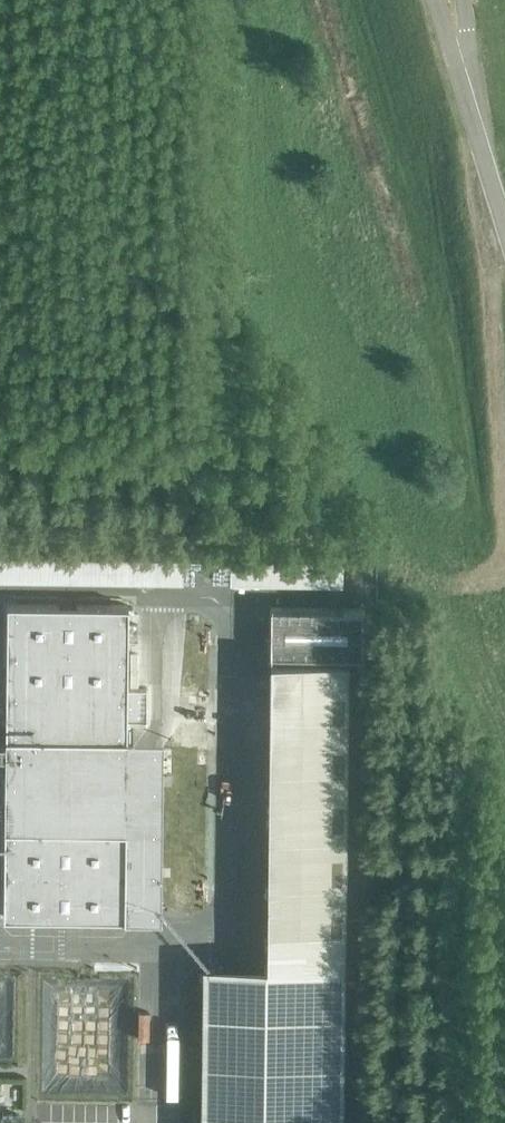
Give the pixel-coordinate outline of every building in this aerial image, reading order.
[(130,919),(167,919),(166,740),(168,650),(132,648),(132,604),(11,603),(7,917),(130,919)] [(346,658),(360,658),(360,623),(271,622),(271,655),(277,655),(274,962),(211,961),(211,966),(209,1122),(342,1122),(343,964),(346,658)]
